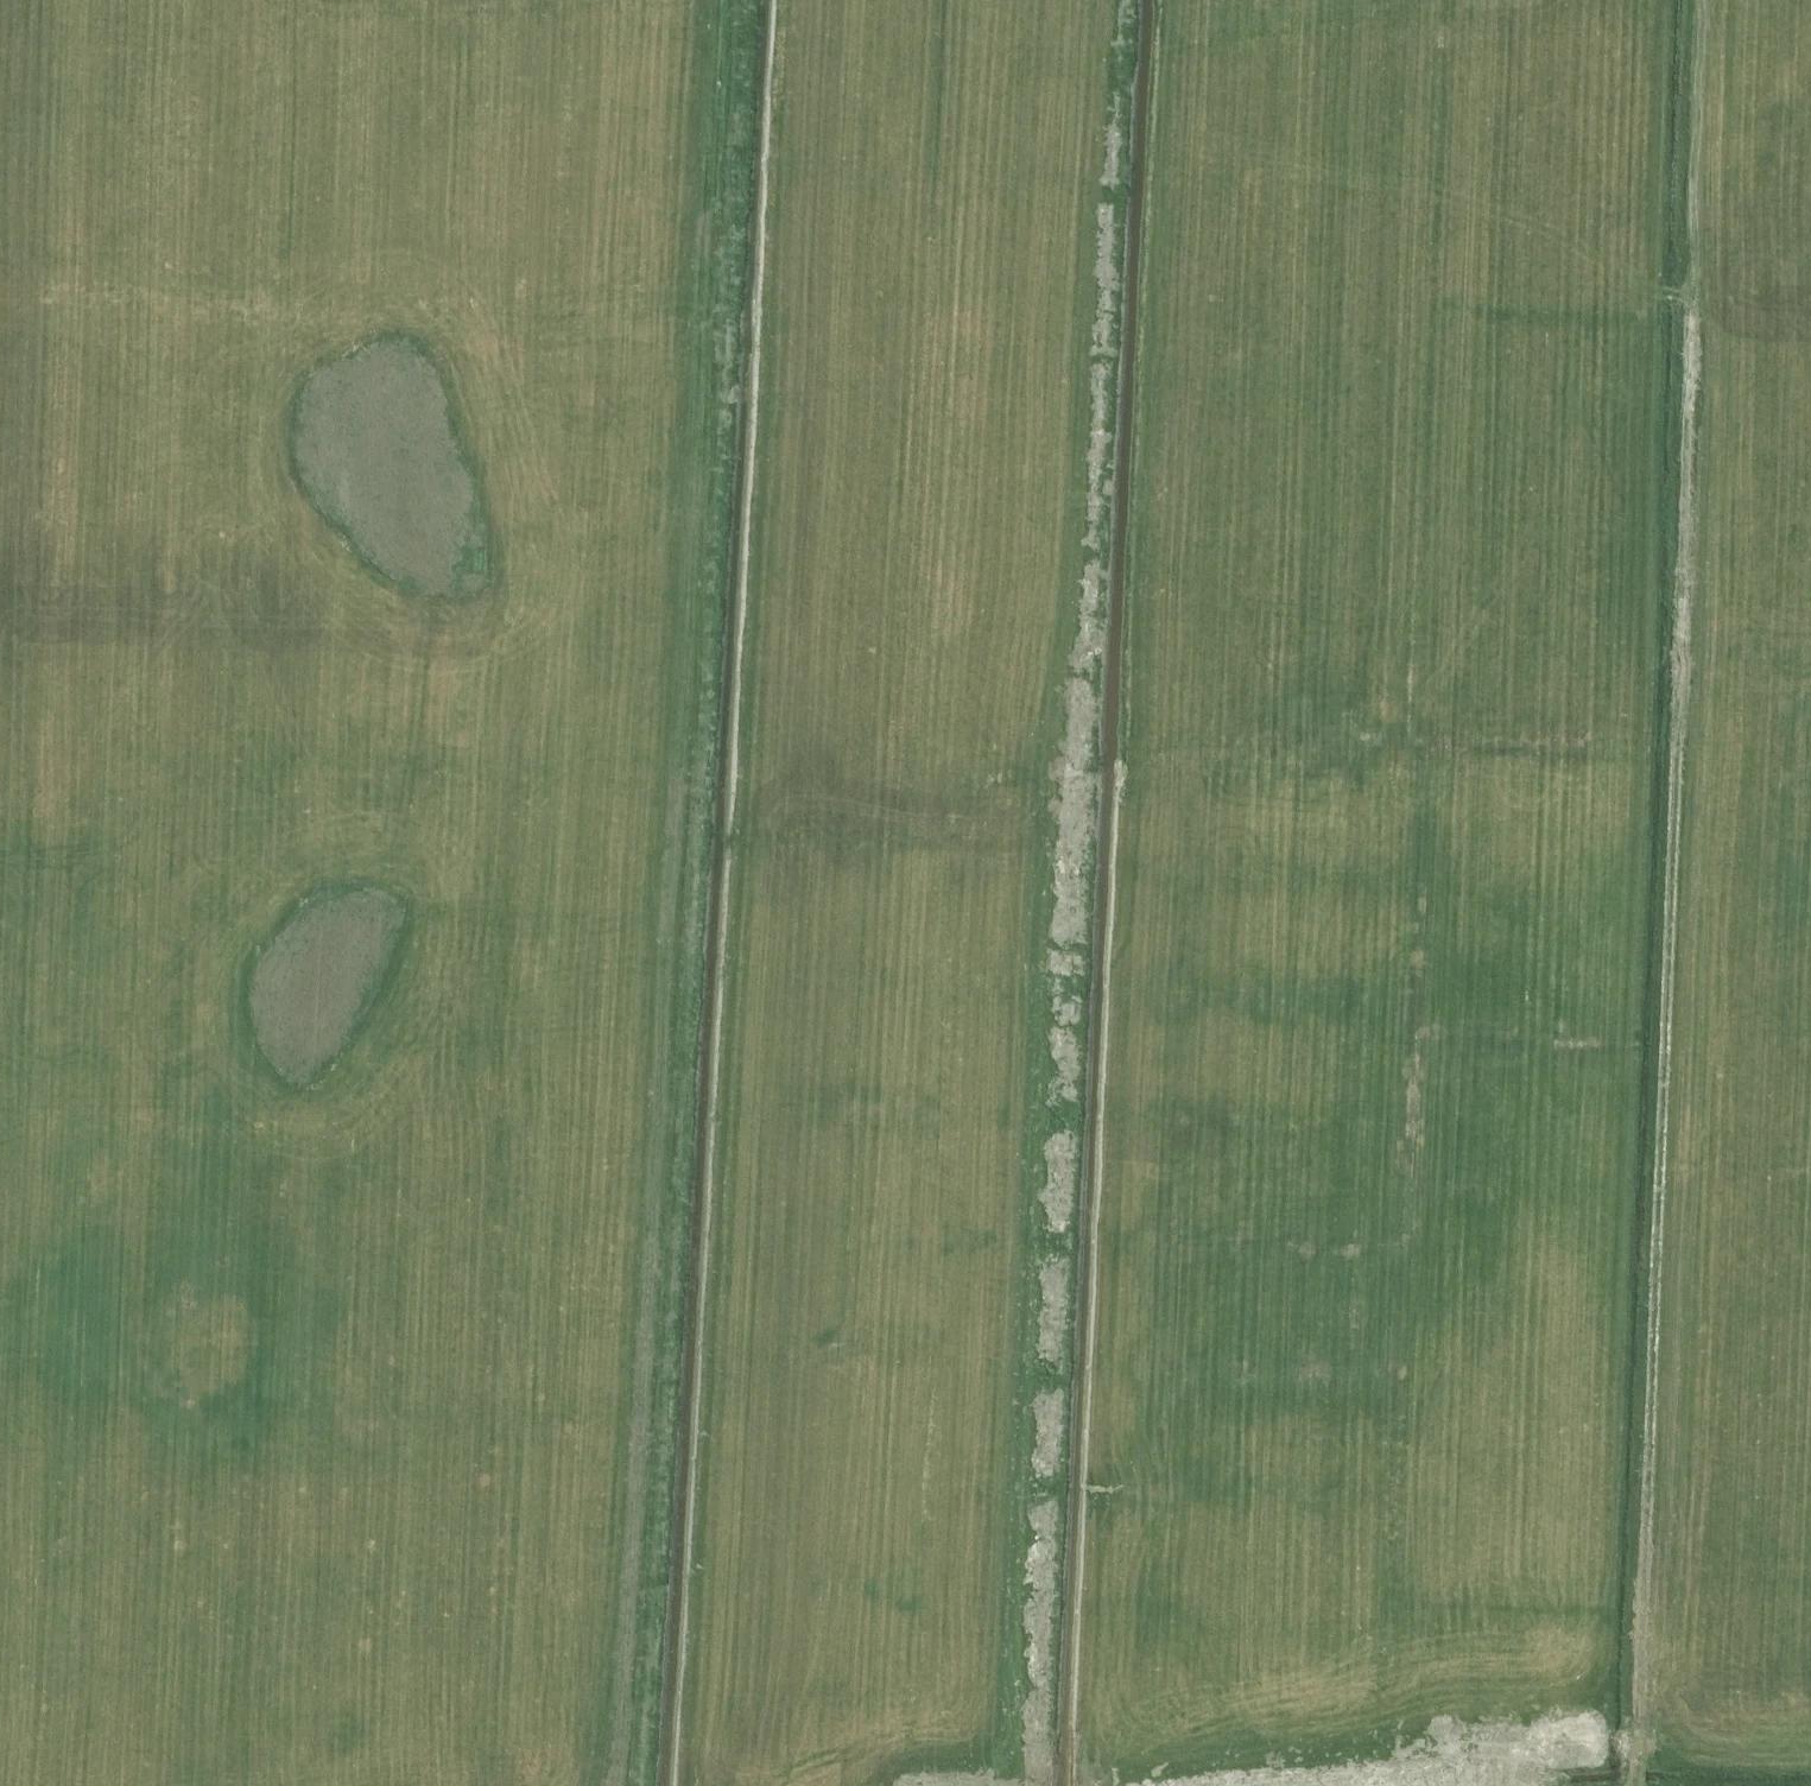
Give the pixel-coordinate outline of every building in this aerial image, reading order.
[(1472,1754),(1500,1753),(1499,1736),(1471,1737),(1472,1754)] [(1562,1743),(1562,1762),(1579,1762),(1579,1743),(1562,1743)]
